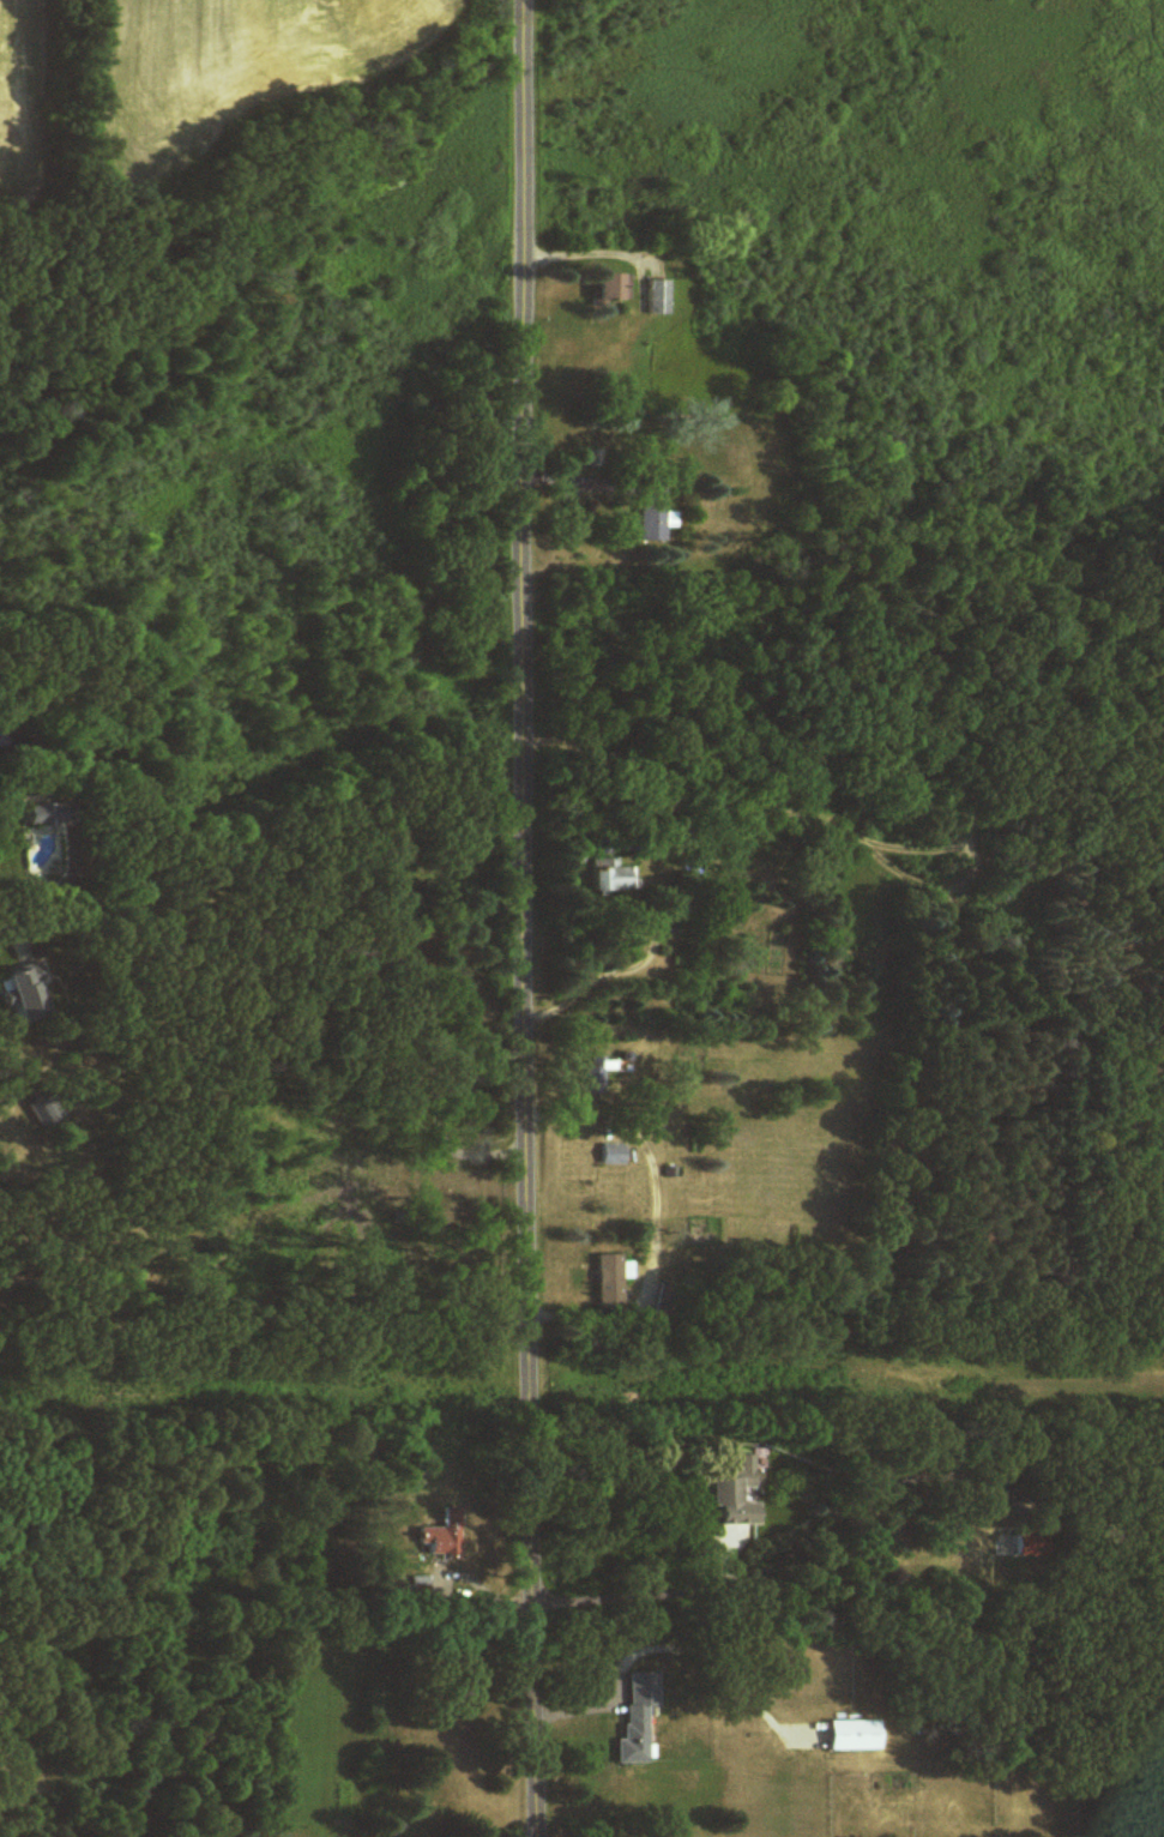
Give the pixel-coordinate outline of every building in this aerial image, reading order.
[(598,302),(631,302),(631,275),(598,275),(598,302)] [(670,281),(650,281),(650,315),(670,315),(670,281)] [(641,542),(667,542),(667,489),(641,489),(641,542)] [(78,805),(26,804),(26,828),(77,828),(78,805)] [(636,892),(636,866),(593,866),(593,892),(636,892)] [(36,965),(5,977),(23,1022),(53,1010),(36,965)] [(581,1096),(604,1096),(604,1059),(591,1058),(591,1068),(581,1068),(581,1096)] [(625,1166),(625,1147),(603,1146),(603,1166),(625,1166)] [(599,1256),(599,1311),(624,1311),(624,1256),(599,1256)] [(755,1490),(755,1456),(739,1456),(739,1468),(712,1468),(712,1525),(757,1525),(757,1503),(742,1503),(742,1490),(755,1490)] [(461,1508),(444,1508),(444,1529),(420,1528),(419,1548),(427,1548),(427,1557),(460,1557),(461,1508)] [(1015,1554),(1000,1547),(992,1563),(1008,1570),(1015,1554)] [(618,1765),(649,1764),(649,1709),(660,1709),(660,1673),(628,1673),(628,1740),(618,1740),(618,1765)] [(852,1721),(831,1721),(831,1752),(852,1752),(852,1721)]
